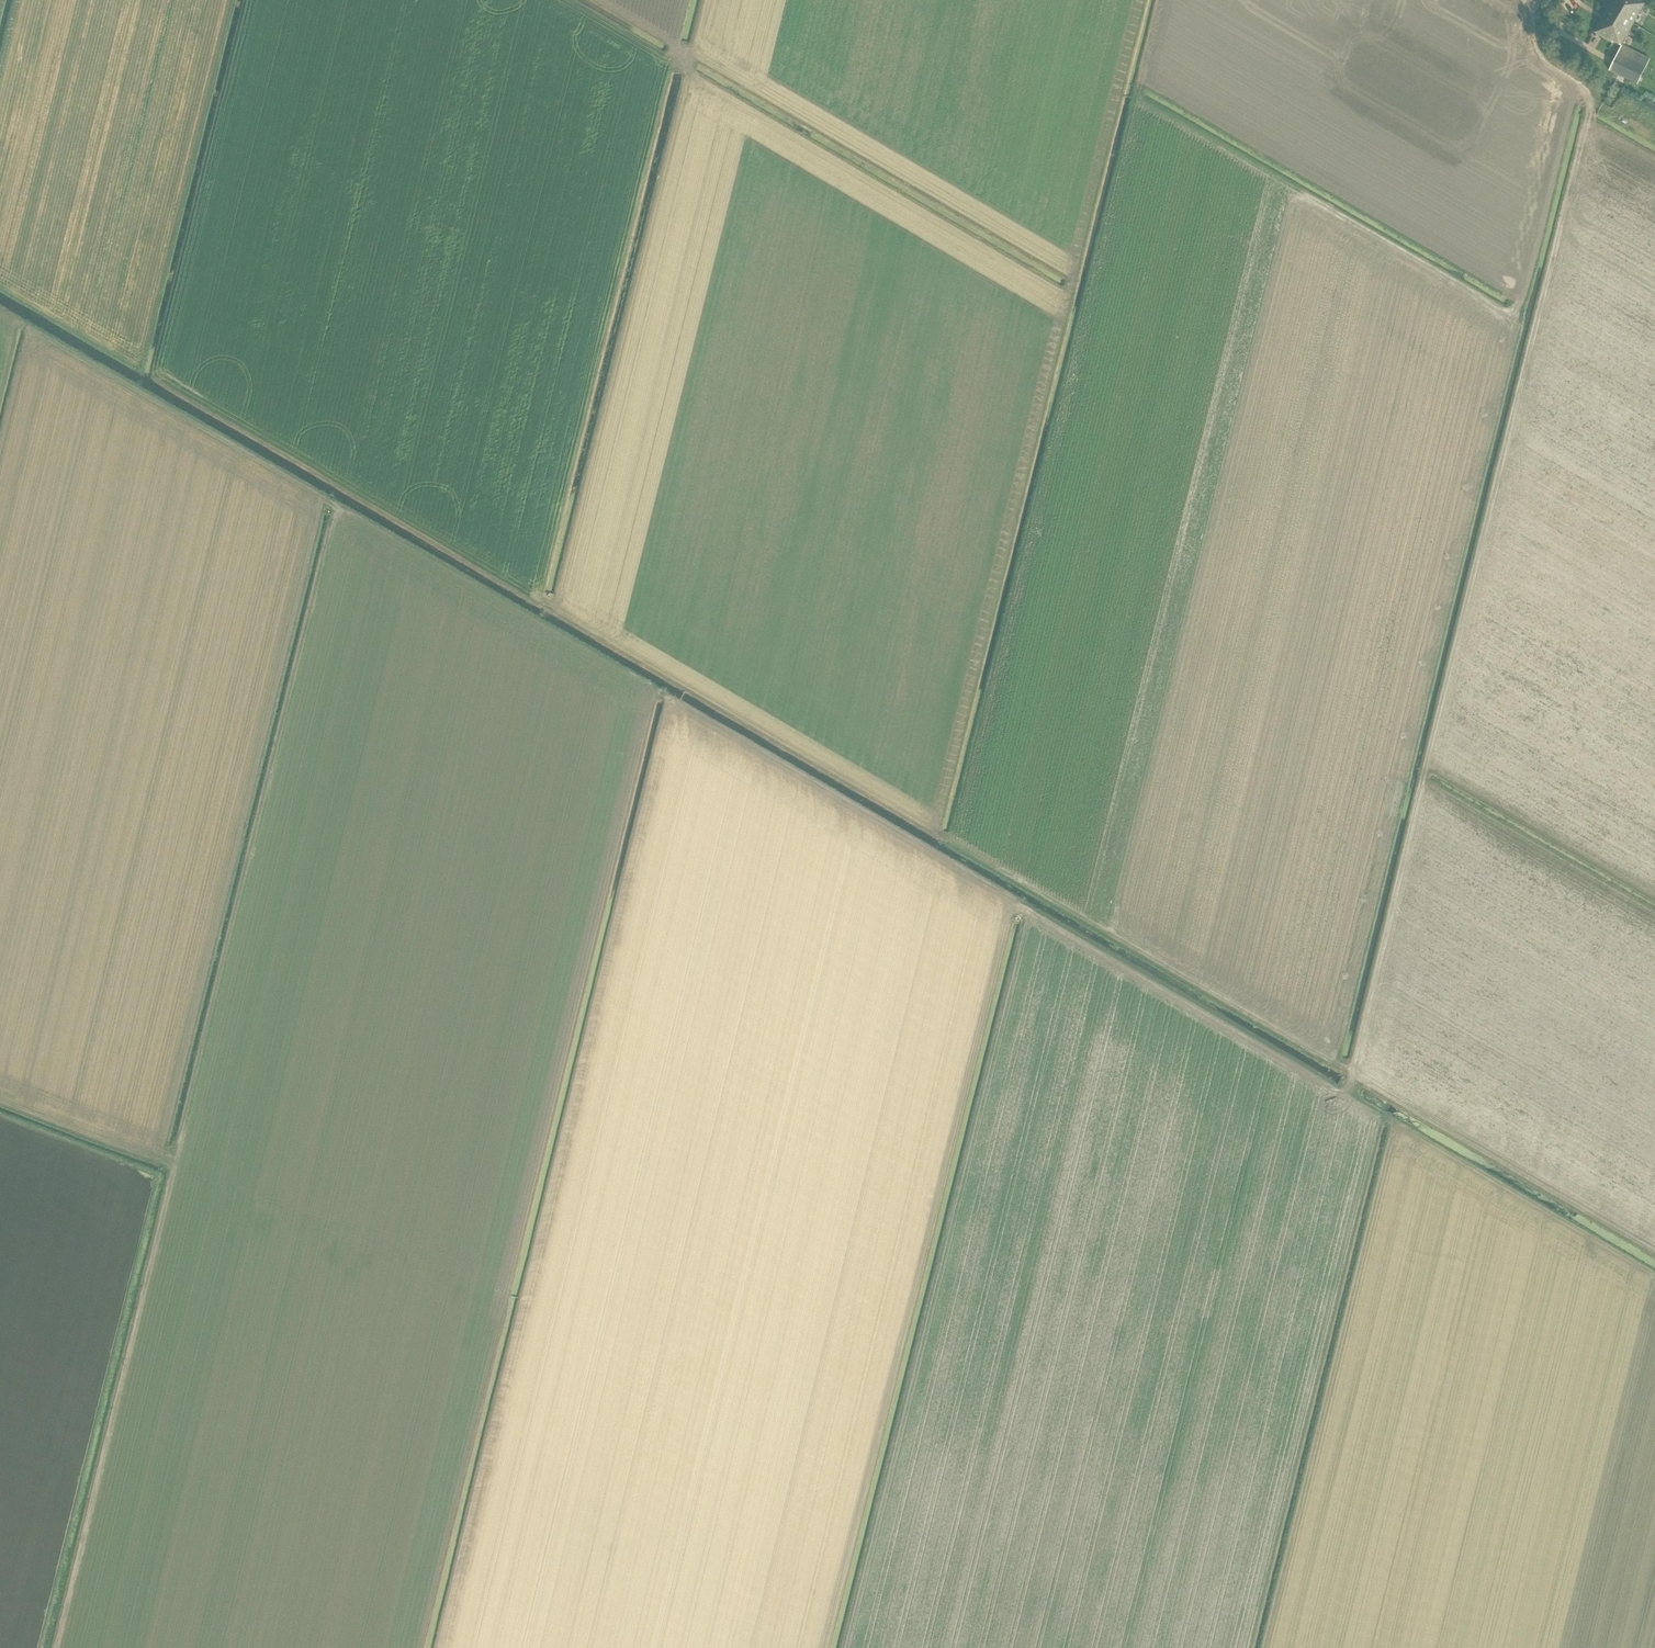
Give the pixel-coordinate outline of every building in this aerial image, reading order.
[(1621,45),(1645,4),(1638,0),(1614,0),(1595,33),(1612,43),(1613,41),(1621,45)] [(1619,51),(1610,71),(1638,85),(1647,65),(1619,51)]
